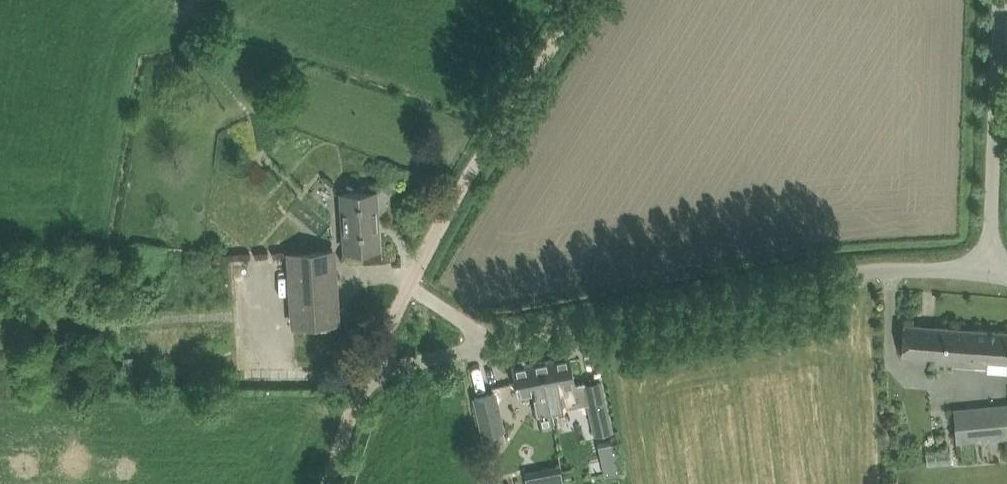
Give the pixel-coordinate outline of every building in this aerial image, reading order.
[(345,250),(379,248),(375,191),(342,193),(345,250)] [(292,324),(318,323),(338,322),(333,249),(288,252),(292,324)] [(903,323),(901,353),(934,356),(934,362),(987,366),(987,361),(1006,362),(1006,331),(903,323)] [(569,355),(541,360),(547,391),(551,409),(551,410),(589,402),(589,403),(596,435),(611,432),(600,381),(585,385),(584,382),(575,384),(569,355)] [(526,363),(526,361),(523,359),(515,361),(514,363),(515,366),(512,366),(518,396),(531,393),(538,426),(553,423),(551,410),(541,360),(526,363)] [(475,396),(484,435),(486,434),(502,431),(504,430),(494,391),(475,396)] [(957,442),(1006,437),(1006,402),(953,408),(957,442)] [(502,431),(486,434),(488,443),(504,440),(502,431)] [(612,442),(599,445),(605,475),(619,472),(620,472),(614,442),(612,442)] [(528,473),(530,483),(548,483),(563,481),(560,467),(528,473)]
